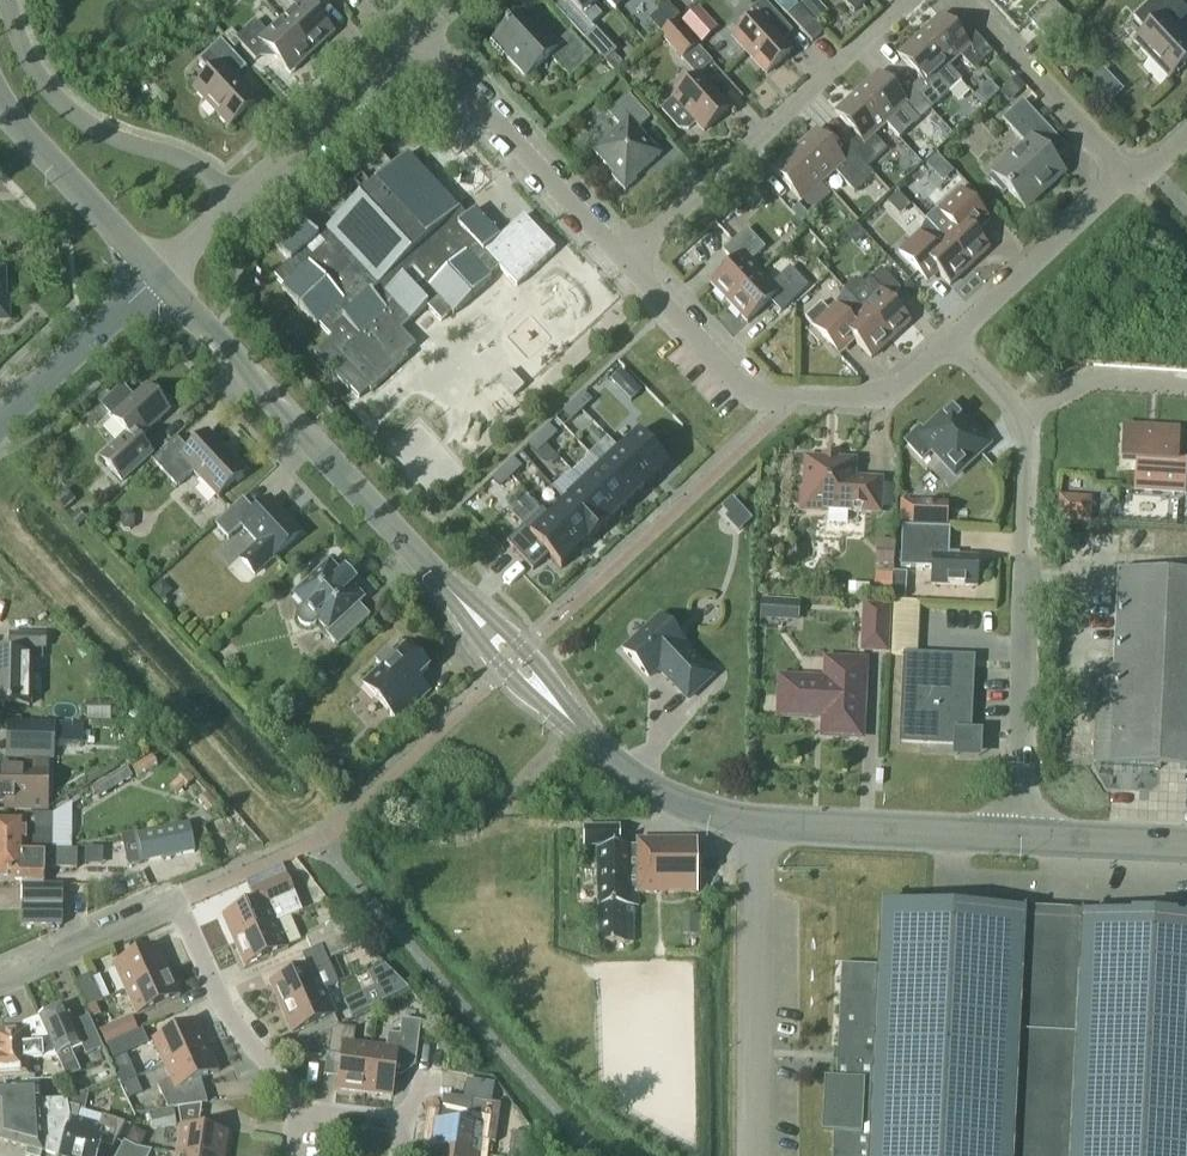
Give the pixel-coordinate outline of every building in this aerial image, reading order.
[(321,0),(288,0),(295,8),(281,21),(312,54),(334,34),(311,9),(321,0)] [(599,0),(567,0),(591,26),(602,16),(593,6),(599,0)] [(615,10),(626,0),(606,0),(615,10)] [(756,18),(734,38),(767,75),(790,53),(781,43),(793,32),(763,0),(751,12),(756,18)] [(788,16),(799,6),(793,0),(772,0),(788,16)] [(816,0),(804,0),(799,5),(817,24),(828,13),(816,0)] [(844,2),(854,13),(868,0),(846,0),(844,2)] [(1186,62),(1186,39),(1176,27),(1186,17),(1186,11),(1177,0),(1153,0),(1133,18),(1146,31),(1134,43),(1150,60),(1143,66),(1162,86),(1186,62)] [(1053,1),(1030,22),(1040,33),(1063,11),(1053,1)] [(799,6),(788,16),(812,43),(823,33),(799,6)] [(1063,11),(1040,33),(1049,44),(1073,22),(1063,11)] [(695,12),(682,23),(702,46),(715,34),(695,12)] [(973,71),(992,53),(973,32),(963,41),(940,16),(919,36),(948,68),(960,57),(973,71)] [(550,57),(570,78),(593,58),(569,32),(556,44),(534,20),(525,28),(516,18),(489,44),(502,58),(505,56),(526,79),(550,57)] [(312,54),(281,21),(267,34),(256,21),(238,37),(236,40),(240,44),(255,61),(268,49),(290,74),(312,54)] [(675,23),(661,36),(682,59),(697,76),(698,75),(712,63),(696,46),(675,23)] [(231,29),(224,36),(235,48),(240,44),(236,40),(238,37),(231,29)] [(595,29),(584,39),(605,62),(607,61),(615,54),(616,52),(595,29)] [(948,68),(919,36),(898,55),(921,80),(911,89),(930,110),(949,93),(936,79),(948,68)] [(230,126),(255,103),(233,79),(246,68),(221,40),(207,53),(219,66),(195,88),(230,126)] [(615,54),(607,61),(618,73),(626,66),(615,54)] [(878,74),(856,93),(886,125),(907,106),(878,74)] [(704,132),(729,109),(698,75),(697,76),(673,98),(674,99),(662,110),(679,129),(689,130),(696,123),(704,132)] [(1026,88),(1016,77),(999,92),(1009,103),(1026,88)] [(848,147),(867,168),(886,150),(874,136),(886,125),(856,93),(835,113),(858,137),(848,147)] [(614,175),(611,177),(625,192),(637,181),(635,178),(661,155),(638,130),(651,119),(628,94),(607,113),(620,127),(593,151),(614,175)] [(1024,210),(1065,172),(1039,143),(1052,132),(1023,101),(1002,120),(1025,144),(988,178),(1003,195),(1007,191),(1024,210)] [(873,175),(847,147),(837,156),(815,132),(794,151),(823,183),(835,172),(854,193),(873,175)] [(369,143),(351,160),(375,186),(393,169),(369,143)] [(772,170),(802,202),(803,201),(813,211),(831,194),(821,184),(823,183),(794,151),(772,170)] [(319,238),(302,220),(275,246),(291,263),(275,277),(284,287),(281,290),(316,327),(319,325),(331,338),(314,354),(348,391),(350,390),(358,398),(368,389),(371,392),(407,358),(405,355),(415,346),(401,331),(427,307),(441,322),(451,313),(453,315),(491,280),(489,278),(499,268),(516,287),(555,251),(523,216),(500,237),(475,210),(467,217),(409,155),(393,169),(375,186),(319,238)] [(937,156),(928,164),(934,171),(943,162),(937,156)] [(970,267),(989,249),(976,235),(991,221),(960,189),(926,220),(970,267)] [(799,205),(792,211),(802,222),(809,216),(799,205)] [(918,234),(899,252),(918,273),(929,263),(950,286),(970,267),(926,220),(924,222),(918,234)] [(747,229),(723,251),(733,262),(710,283),(729,303),(760,273),(750,262),(765,248),(747,229)] [(729,303),(739,315),(747,323),(770,302),(781,313),(808,287),(791,268),(771,285),(760,273),(729,303)] [(891,341),(911,322),(890,300),(900,289),(881,269),(863,285),(860,281),(849,286),(844,290),(891,341)] [(9,321),(9,300),(5,300),(4,270),(0,270),(0,321),(9,321)] [(833,348),(848,334),(871,359),(891,341),(844,290),(837,304),(829,311),(821,303),(805,318),(833,348)] [(631,398),(642,390),(622,365),(611,373),(631,398)] [(1037,385),(1047,376),(1036,365),(1026,373),(1037,385)] [(525,387),(510,371),(499,382),(513,397),(525,387)] [(147,387),(133,400),(122,388),(103,405),(114,418),(112,419),(127,435),(100,458),(122,481),(152,454),(138,439),(169,411),(167,410),(173,405),(154,384),(149,389),(147,387)] [(584,392),(573,402),(581,410),(591,400),(584,392)] [(573,402),(563,412),(570,420),(581,410),(573,402)] [(952,406),(924,432),(919,426),(903,442),(921,461),(933,451),(956,475),(980,453),(973,445),(981,437),(952,406)] [(549,425),(538,435),(546,443),(557,433),(549,425)] [(1185,470),(1185,469),(1176,469),(1178,431),(1124,428),(1122,467),(1137,468),(1135,490),(1183,493),(1183,492),(1186,492),(1186,470),(1185,470)] [(218,498),(245,472),(208,433),(189,451),(177,439),(153,461),(177,487),(194,472),(218,498)] [(637,433),(619,450),(651,484),(669,467),(659,456),(637,433)] [(538,435),(528,444),(536,453),(546,443),(538,435)] [(619,450),(601,467),(633,501),(651,484),(619,450)] [(513,458),(503,468),(511,476),(521,467),(513,458)] [(801,490),(800,511),(821,512),(821,509),(829,509),(828,522),(847,523),(848,510),(851,510),(851,512),(880,513),(880,508),(881,484),(881,480),(853,479),(854,462),(806,460),(805,491),(801,490)] [(601,467),(583,484),(615,518),(633,501),(601,467)] [(503,468),(492,478),(500,486),(511,476),(503,468)] [(570,470),(553,486),(566,500),(566,501),(597,535),(615,518),(583,484),(570,470)] [(53,500),(64,512),(75,501),(64,489),(53,500)] [(1092,497),(1058,496),(1057,522),(1091,524),(1092,497)] [(215,524),(228,539),(241,526),(257,542),(239,560),(255,577),(302,533),(270,499),(256,512),(242,498),(215,524)] [(751,520),(732,500),(722,509),(729,516),(726,518),(739,532),(751,520)] [(549,517),(548,518),(579,551),(597,535),(566,501),(549,517)] [(904,501),(903,523),(940,525),(946,525),(947,502),(941,502),(904,501)] [(542,510),(507,543),(533,571),(549,556),(561,569),(579,551),(548,518),(549,517),(542,510)] [(132,513),(127,512),(122,515),(120,526),(124,530),(130,531),(134,527),(135,517),(132,513)] [(950,528),(902,526),(900,567),(932,568),(932,585),(977,587),(978,558),(949,557),(950,528)] [(893,565),(894,551),(894,541),(880,540),(879,550),(879,551),(879,564),(893,565)] [(328,632),(326,633),(337,646),(369,616),(358,604),(363,599),(329,562),(294,595),(304,606),(300,609),(298,614),(298,619),(300,623),(305,626),(310,627),(314,624),(318,621),(328,632)] [(1092,764),(1120,766),(1120,773),(1122,773),(1133,773),(1133,767),(1160,768),(1186,769),(1186,575),(1118,571),(1117,590),(1113,667),(1098,666),(1092,764)] [(891,598),(905,599),(907,573),(893,572),(893,574),(891,594),(891,598)] [(765,576),(761,580),(761,585),(765,588),(770,588),(774,584),(774,579),(770,576),(765,576)] [(152,590),(161,600),(171,591),(162,581),(152,590)] [(762,600),(761,616),(784,617),(785,601),(762,600)] [(892,604),(862,603),(860,653),(889,655),(892,604)] [(684,644),(659,618),(624,651),(649,677),(658,668),(687,699),(712,676),(683,645),(684,644)] [(46,635),(9,634),(9,648),(10,648),(10,655),(0,655),(0,706),(29,706),(30,660),(43,660),(43,648),(46,649),(46,635)] [(429,669),(406,645),(395,656),(389,650),(377,661),(382,667),(364,685),(398,721),(423,698),(411,686),(429,669)] [(905,656),(901,742),(955,745),(960,745),(960,737),(969,737),(969,730),(972,659),(918,657),(905,656)] [(825,715),(824,735),(860,737),(864,663),(827,661),(826,681),(781,679),(779,716),(815,718),(815,714),(825,715)] [(111,702),(86,702),(86,721),(111,721),(111,702)] [(132,711),(129,716),(137,721),(140,715),(132,711)] [(53,723),(20,722),(18,751),(53,753),(53,741),(83,742),(83,726),(53,725),(53,723)] [(129,727),(129,740),(146,740),(146,728),(129,727)] [(152,755),(131,767),(137,777),(158,766),(152,755)] [(28,810),(49,810),(49,758),(26,758),(26,770),(0,770),(0,800),(6,800),(5,810),(28,810)] [(126,768),(93,788),(99,799),(133,779),(126,768)] [(187,771),(171,787),(178,794),(185,786),(186,787),(194,779),(187,771)] [(207,793),(199,800),(210,812),(217,806),(207,793)] [(49,850),(51,850),(52,831),(37,831),(37,836),(25,836),(26,820),(0,819),(0,850),(49,850)] [(189,823),(136,834),(142,864),(195,853),(189,823)] [(638,893),(696,893),(696,840),(638,840),(638,851),(629,851),(629,847),(619,847),(619,827),(584,827),(584,846),(598,846),(598,848),(597,848),(598,944),(633,943),(633,906),(639,906),(638,893)] [(208,837),(205,829),(203,830),(197,832),(200,840),(208,837)] [(136,834),(120,837),(126,867),(142,864),(136,834)] [(216,854),(210,841),(201,845),(207,858),(216,854)] [(51,850),(49,850),(0,850),(0,881),(24,881),(24,885),(23,885),(22,926),(63,925),(63,885),(43,885),(43,868),(77,869),(77,850),(51,850)] [(277,923),(270,907),(295,896),(286,875),(250,891),(254,902),(222,916),(233,942),(277,923)] [(1082,916),(1081,925),(1024,922),(1024,913),(880,906),(877,967),(841,964),(836,1080),(826,1080),(824,1130),(833,1130),(832,1155),(1186,1155),(1186,921),(1082,916)] [(345,920),(341,923),(346,936),(355,932),(345,920)] [(288,948),(277,923),(233,942),(244,967),(288,948)] [(341,923),(305,938),(311,951),(320,948),(346,936),(341,923)] [(352,949),(346,936),(320,948),(326,961),(352,949)] [(113,965),(125,991),(168,971),(157,945),(113,965)] [(270,983),(281,1009),(324,990),(313,964),(270,983)] [(376,987),(347,1001),(354,1016),(409,989),(385,967),(370,974),(376,987)] [(168,971),(125,991),(137,1016),(180,996),(168,971)] [(87,1008),(103,1001),(91,975),(75,982),(87,1008)] [(324,990),(281,1009),(292,1035),(336,1016),(324,990)] [(77,1065),(71,1052),(82,1047),(86,1055),(104,1048),(90,1017),(73,1024),(66,1007),(40,1018),(57,1058),(63,1071),(67,1079),(80,1073),(77,1065)] [(29,1076),(27,1060),(57,1058),(40,1018),(24,1025),(24,1029),(0,1031),(0,1078),(29,1076)] [(106,1046),(137,1032),(132,1019),(100,1033),(106,1046)] [(370,1051),(364,1093),(392,1097),(397,1058),(416,1060),(421,1022),(402,1019),(400,1035),(388,1033),(386,1048),(371,1046),(370,1051)] [(152,1040),(157,1051),(164,1066),(207,1046),(196,1021),(152,1040)] [(338,1026),(331,1030),(328,1054),(341,1056),(337,1090),(364,1093),(371,1046),(353,1044),(355,1029),(338,1026)] [(106,1046),(108,1051),(112,1059),(113,1059),(131,1051),(143,1045),(137,1032),(106,1046)] [(157,1085),(168,1109),(207,1104),(203,1087),(200,1080),(219,1072),(207,1046),(164,1066),(170,1079),(157,1085)] [(464,1099),(472,1100),(492,1103),(494,1093),(486,1083),(467,1081),(464,1099)] [(27,1149),(25,1155),(40,1155),(41,1152),(42,1153),(43,1153),(55,1155),(59,1155),(70,1117),(66,1104),(68,1103),(67,1099),(40,1101),(39,1086),(0,1088),(0,1141),(27,1149)] [(71,1118),(68,1130),(67,1130),(60,1155),(97,1155),(100,1145),(113,1148),(125,1124),(102,1116),(99,1126),(78,1120),(80,1110),(85,1111),(89,1094),(68,1103),(66,1104),(70,1117),(71,1118)] [(479,1155),(481,1142),(481,1141),(495,1143),(501,1105),(472,1100),(468,1126),(435,1121),(431,1149),(479,1155)] [(152,1130),(176,1125),(173,1111),(149,1116),(152,1130)] [(177,1154),(193,1155),(224,1155),(228,1133),(180,1126),(177,1154)] [(134,1129),(128,1141),(140,1147),(144,1140),(141,1133),(134,1129)] [(528,1134),(511,1131),(506,1155),(525,1155),(528,1134)] [(124,1142),(117,1155),(149,1155),(152,1151),(136,1148),(124,1142)]
